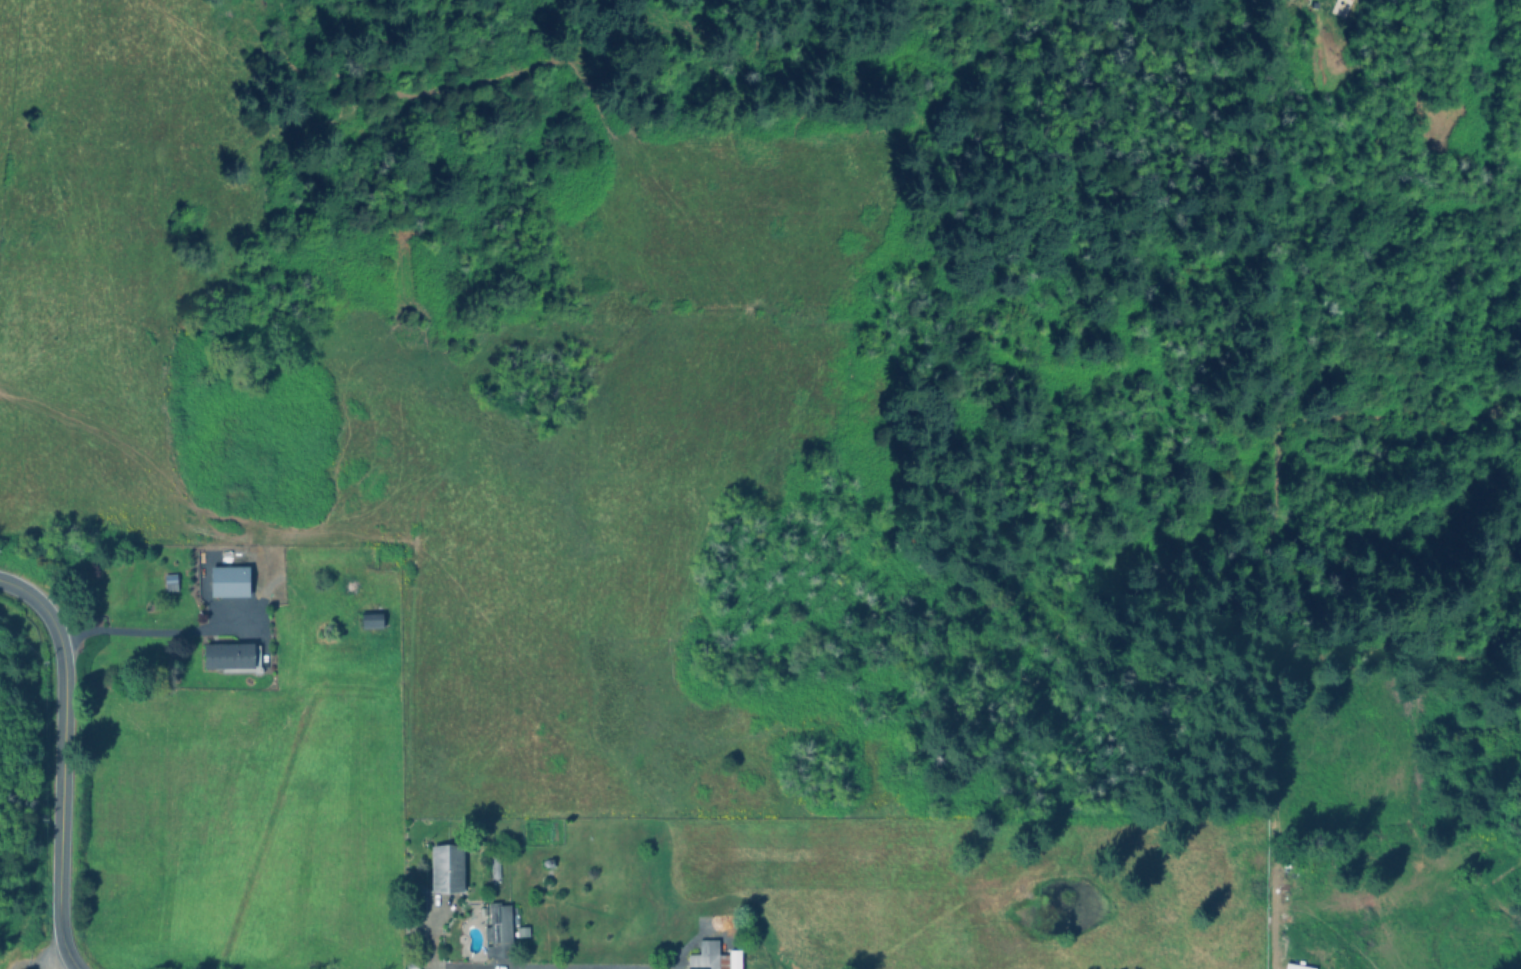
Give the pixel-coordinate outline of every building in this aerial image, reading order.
[(248,565),(210,566),(210,596),(248,596),(248,565)] [(176,590),(175,574),(163,574),(163,590),(176,590)] [(360,613),(361,627),(382,627),(381,612),(360,613)] [(202,643),(203,668),(259,666),(258,642),(202,643)] [(430,844),(429,891),(462,892),(463,845),(430,844)] [(739,949),(727,949),(727,954),(717,954),(717,939),(698,939),(698,954),(686,954),(686,968),(739,968),(739,949)] [(417,960),(405,960),(405,968),(417,968),(417,960)]
